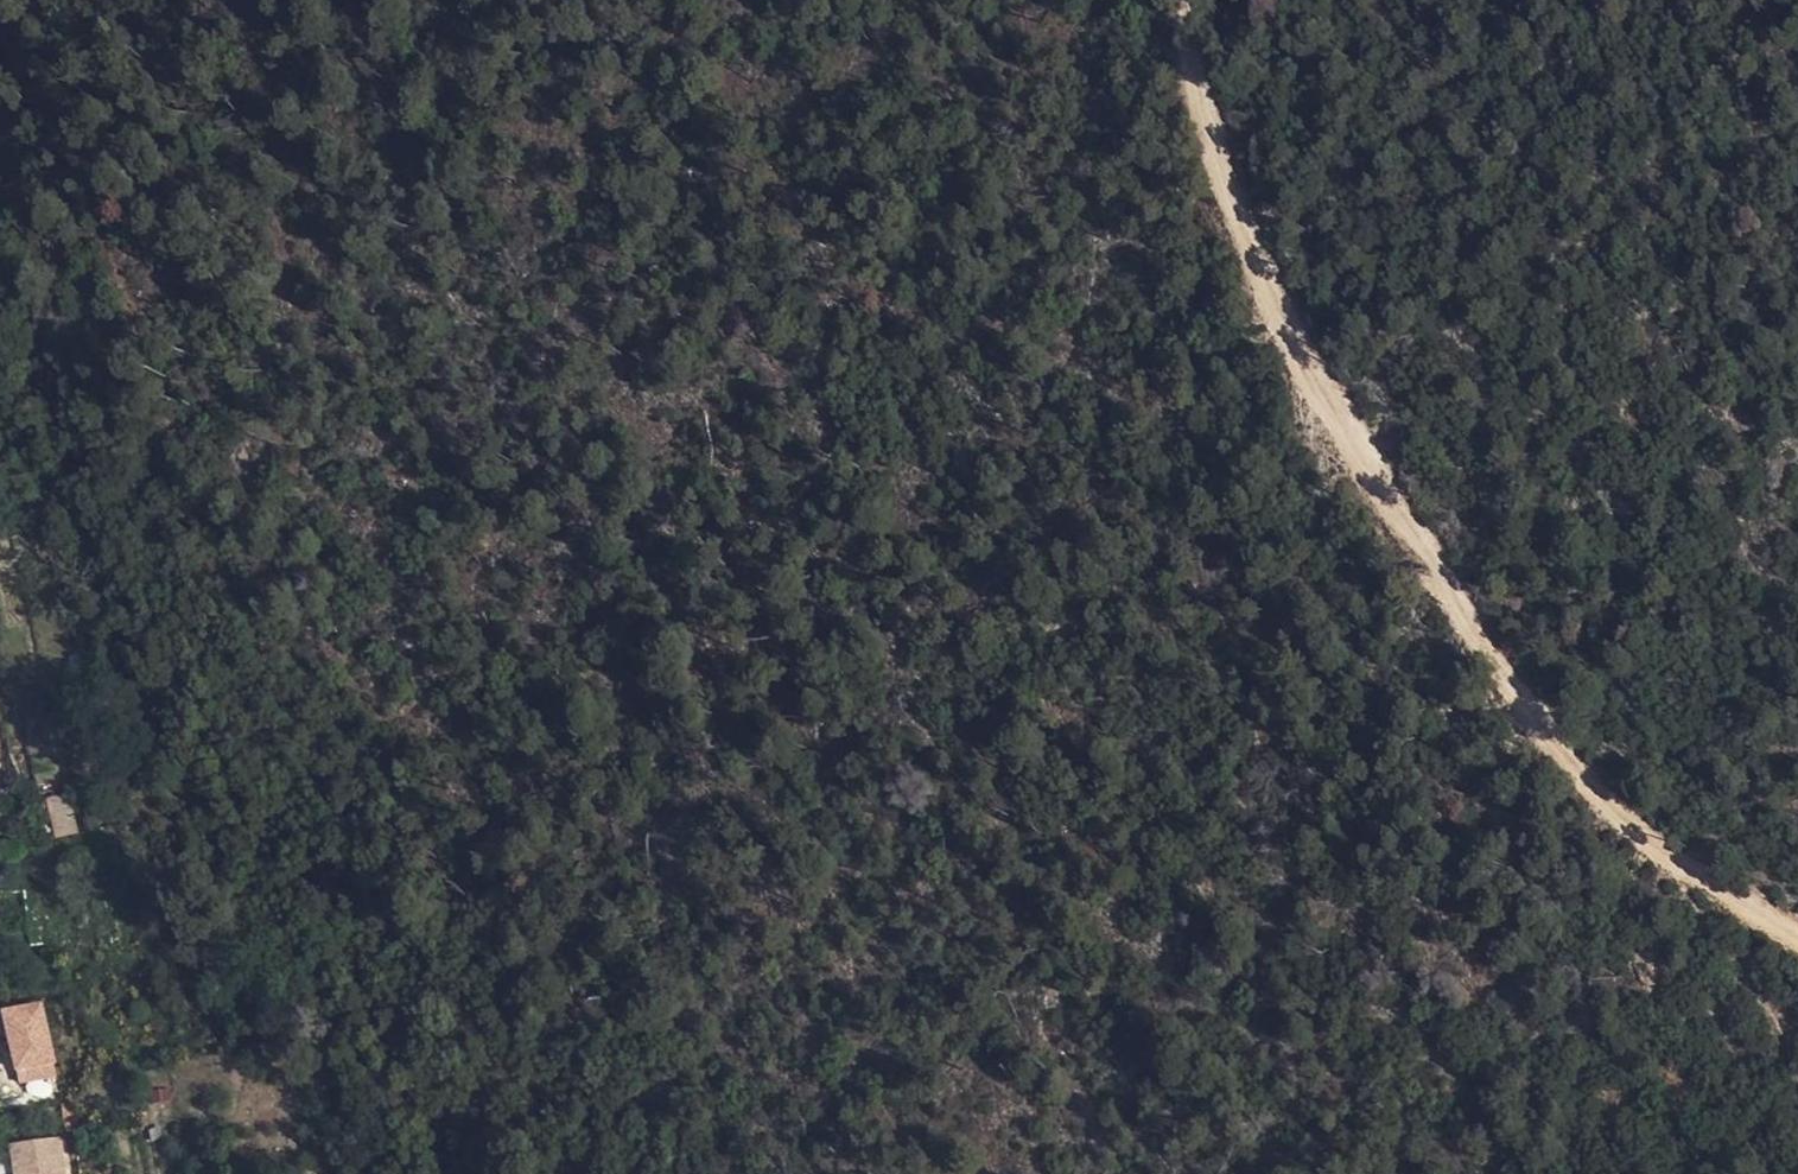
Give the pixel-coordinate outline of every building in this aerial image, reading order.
[(44,873),(61,869),(53,834),(37,838),(44,873)] [(17,1085),(58,1075),(39,998),(0,1008),(0,1017),(17,1085)]
